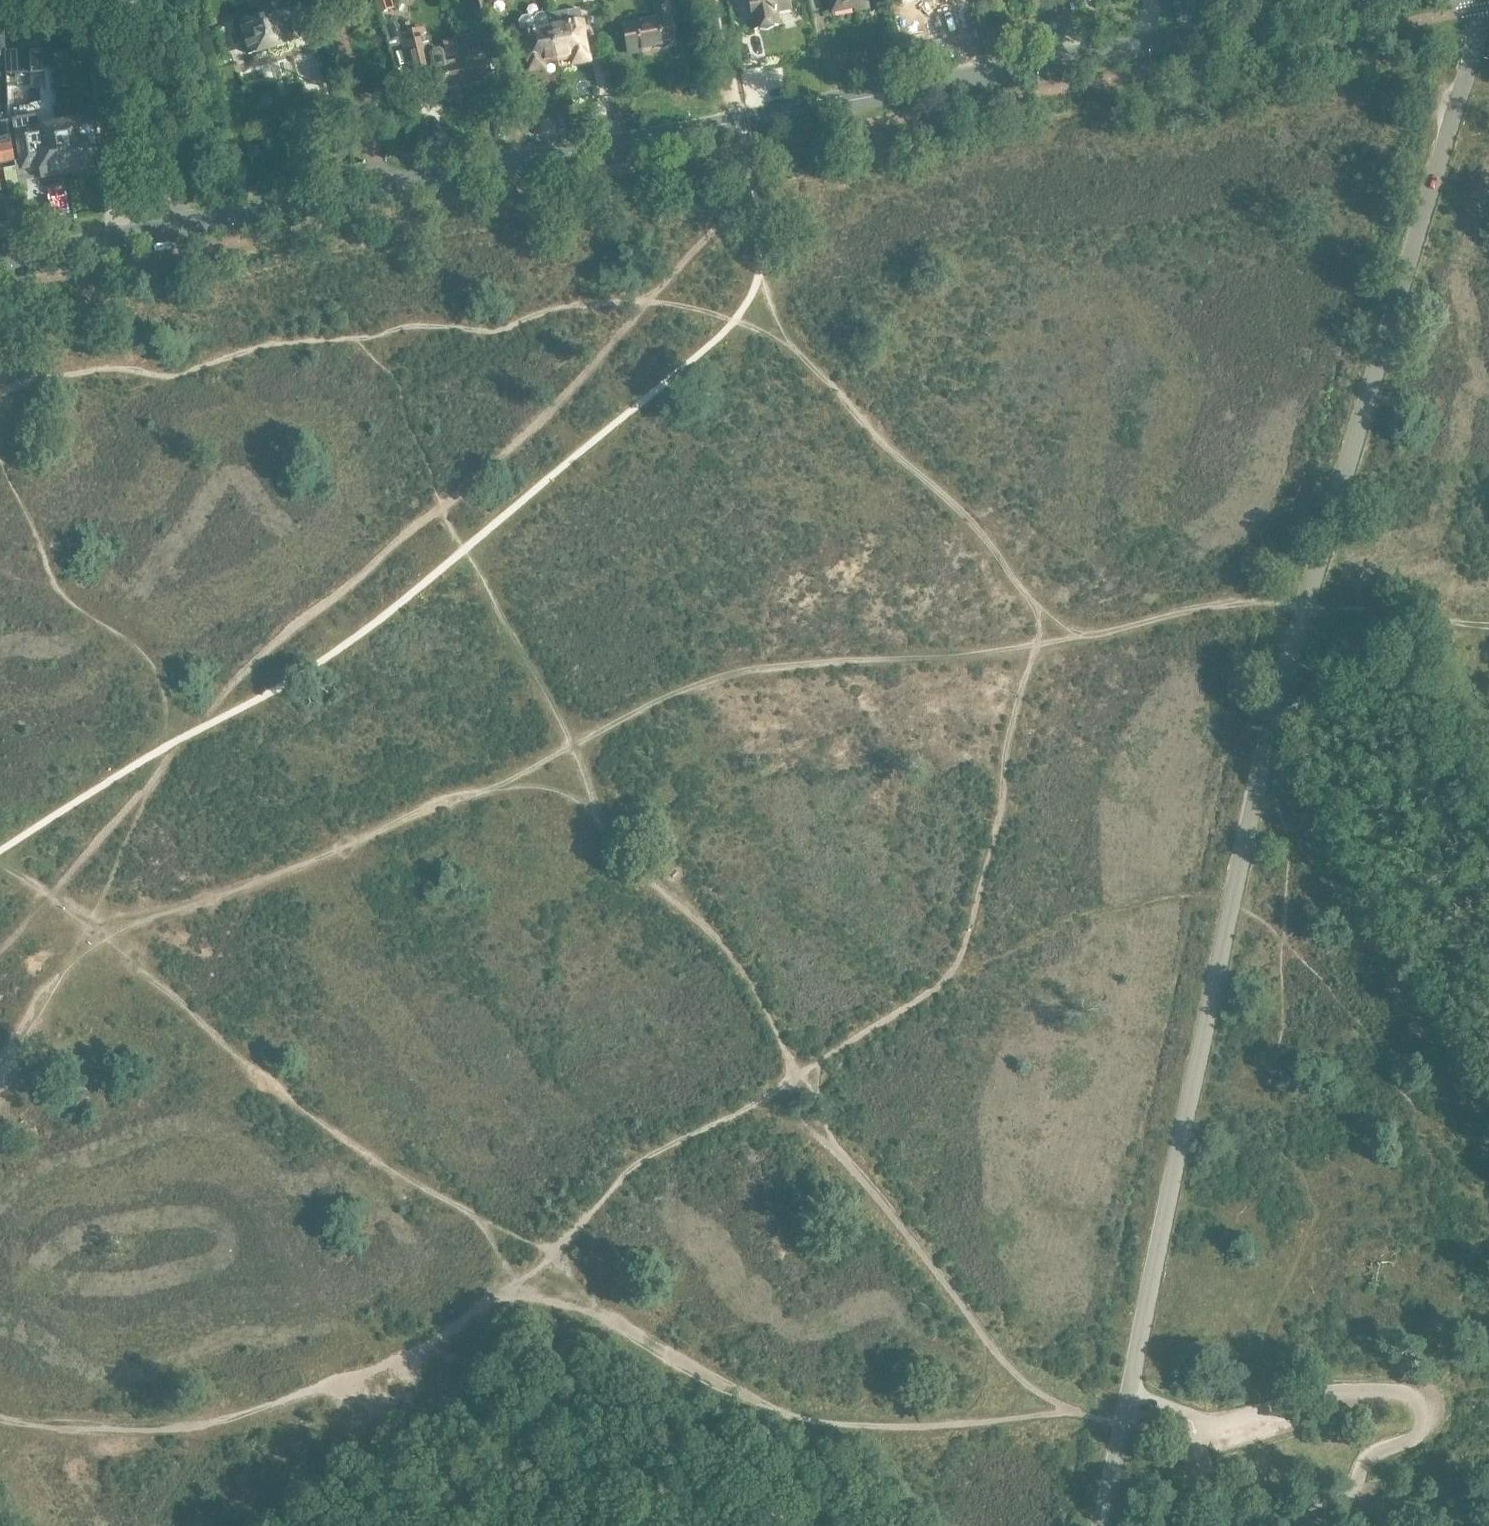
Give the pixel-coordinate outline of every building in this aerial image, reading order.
[(285,0),(254,0),(259,18),(240,23),(248,54),(289,43),(283,22),(290,20),(285,0)] [(378,1),(382,12),(394,8),(391,0),(381,0),(378,1)] [(475,18),(488,15),(485,0),(470,0),(475,18)] [(628,53),(642,50),(642,48),(661,44),(662,47),(676,44),(668,0),(666,0),(654,2),(657,18),(623,24),(628,53)] [(754,30),(760,29),(760,30),(766,32),(772,28),(772,26),(778,25),(776,11),(791,8),(789,0),(748,0),(754,30)] [(855,11),(869,8),(867,0),(830,0),(832,11),(854,7),(855,11)] [(568,12),(549,15),(549,16),(551,28),(557,59),(571,57),(572,63),(589,60),(580,9),(568,12)] [(522,16),(518,21),(521,32),(528,71),(544,68),(543,62),(557,59),(551,28),(549,16),(548,17),(548,16),(543,12),(537,14),(533,19),(527,15),(522,16)] [(405,24),(399,26),(402,34),(407,55),(410,69),(422,67),(423,76),(434,74),(437,92),(468,87),(467,80),(464,81),(459,54),(444,57),(443,50),(439,48),(428,50),(422,29),(407,33),(405,24)] [(484,55),(481,34),(456,39),(459,54),(464,81),(467,80),(468,87),(490,82),(486,65),(490,64),(488,54),(484,55)] [(14,160),(8,125),(9,125),(8,110),(0,112),(0,162),(14,160)] [(59,123),(67,171),(82,169),(86,170),(89,169),(92,167),(90,157),(107,154),(100,116),(59,123)] [(52,174),(67,171),(59,123),(35,127),(34,118),(15,121),(23,167),(40,164),(43,176),(46,177),(50,176),(52,174)]
